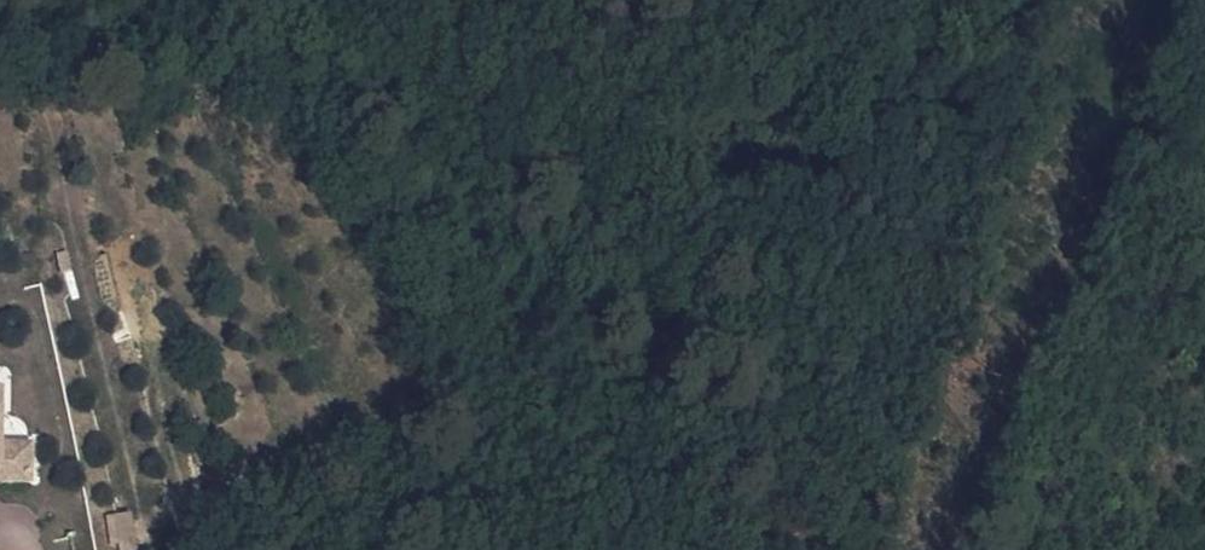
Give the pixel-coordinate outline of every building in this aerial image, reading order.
[(25,496),(23,483),(18,457),(11,401),(0,400),(0,484),(5,484),(19,483),(18,496),(25,496)] [(20,401),(11,401),(18,457),(20,401)] [(55,458),(18,457),(23,483),(25,496),(53,497),(55,458)] [(4,495),(18,496),(19,483),(5,484),(4,495)]
